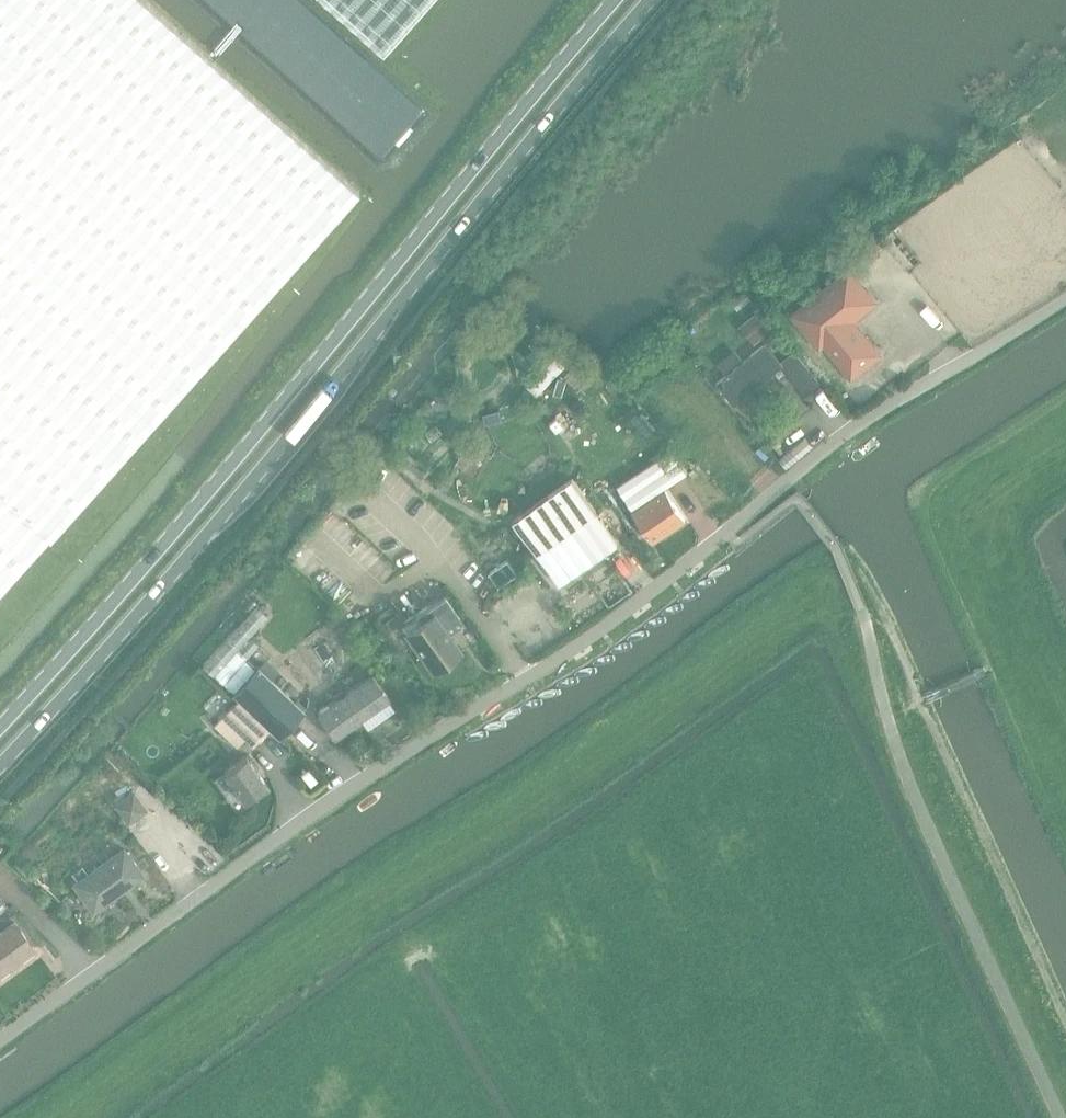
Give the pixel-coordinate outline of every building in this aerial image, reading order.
[(51,538),(242,323),(360,191),(168,21),(148,5),(143,0),(0,0),(0,595),(51,538)] [(382,53),(393,41),(410,23),(428,3),(431,0),(322,0),(382,53)] [(792,315),(819,349),(824,345),(852,378),(881,354),(854,320),(877,302),(849,268),(792,315)] [(757,312),(743,323),(759,341),(772,330),(757,312)] [(781,334),(768,344),(764,339),(728,367),(732,372),(721,382),(717,377),(710,383),(730,408),(782,367),(778,363),(781,361),(794,351),(781,334)] [(781,361),(778,363),(782,367),(807,396),(822,385),(794,351),(781,361)] [(548,364),(527,386),(537,396),(558,374),(567,365),(557,356),(548,364)] [(614,372),(603,380),(615,396),(620,402),(629,395),(631,394),(614,372)] [(500,409),(483,414),(486,423),(503,419),(500,409)] [(673,449),(618,485),(633,509),(664,490),(688,473),(673,449)] [(515,519),(560,584),(584,568),(619,543),(574,478),(523,513),(515,519)] [(633,509),(633,510),(654,543),(685,523),(664,490),(633,509)] [(406,633),(435,672),(461,653),(443,628),(459,616),(443,594),(415,614),(421,623),(406,633)] [(201,666),(233,695),(269,727),(270,728),(279,737),(301,712),(246,659),(258,645),(248,636),(266,616),(255,607),(201,666)] [(392,703),(374,678),(320,717),(338,742),(392,703)] [(252,745),(269,727),(233,695),(209,720),(236,745),(244,737),(252,745)] [(266,786),(245,756),(222,771),(243,801),(266,786)] [(146,811),(133,793),(114,806),(127,825),(146,811)] [(93,912),(142,876),(123,849),(73,885),(93,912)] [(33,949),(15,923),(0,933),(0,973),(33,949)]
